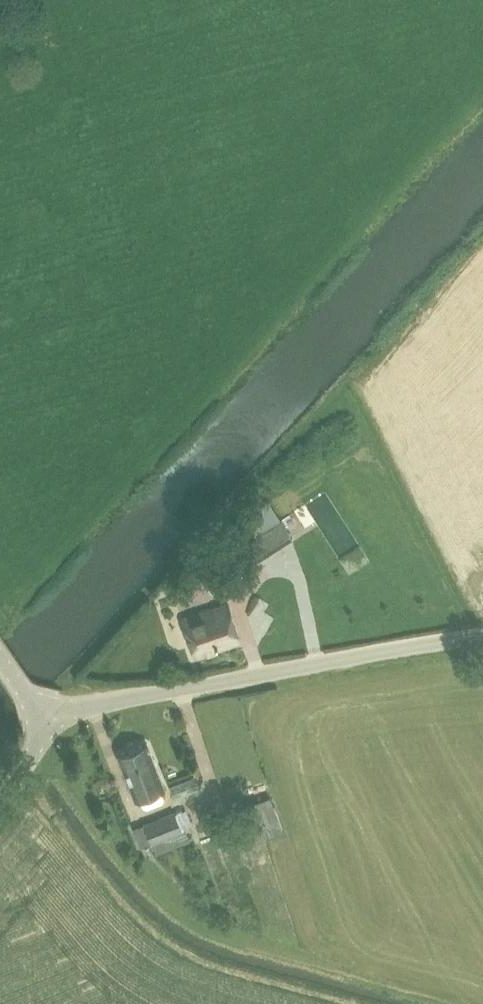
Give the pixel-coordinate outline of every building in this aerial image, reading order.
[(253,533),(231,547),(233,551),(245,569),(292,539),(280,521),(255,537),(253,533)] [(233,576),(223,558),(220,554),(201,565),(222,600),(240,587),(233,576)] [(208,655),(216,652),(216,651),(240,643),(227,604),(183,619),(196,658),(207,654),(208,655)] [(164,789),(147,743),(117,755),(135,800),(164,789)] [(165,781),(171,795),(194,785),(188,771),(165,781)] [(175,811),(143,824),(150,844),(154,855),(190,841),(186,829),(183,830),(175,811)] [(188,817),(191,830),(206,828),(203,814),(188,817)]
